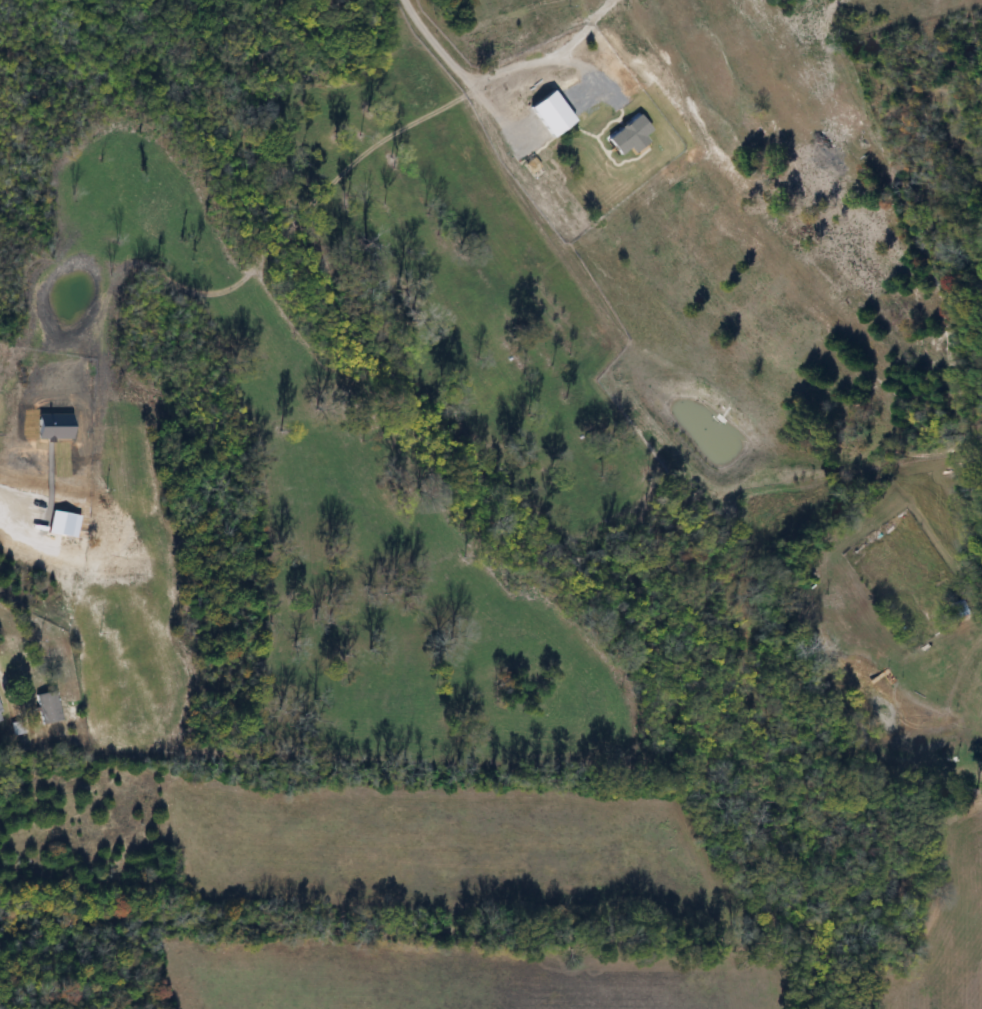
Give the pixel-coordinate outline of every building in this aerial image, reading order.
[(961,617),(972,613),(968,598),(956,602),(961,617)] [(33,703),(41,709),(34,718),(49,729),(61,713),(53,707),(59,699),(43,688),(33,703)]
